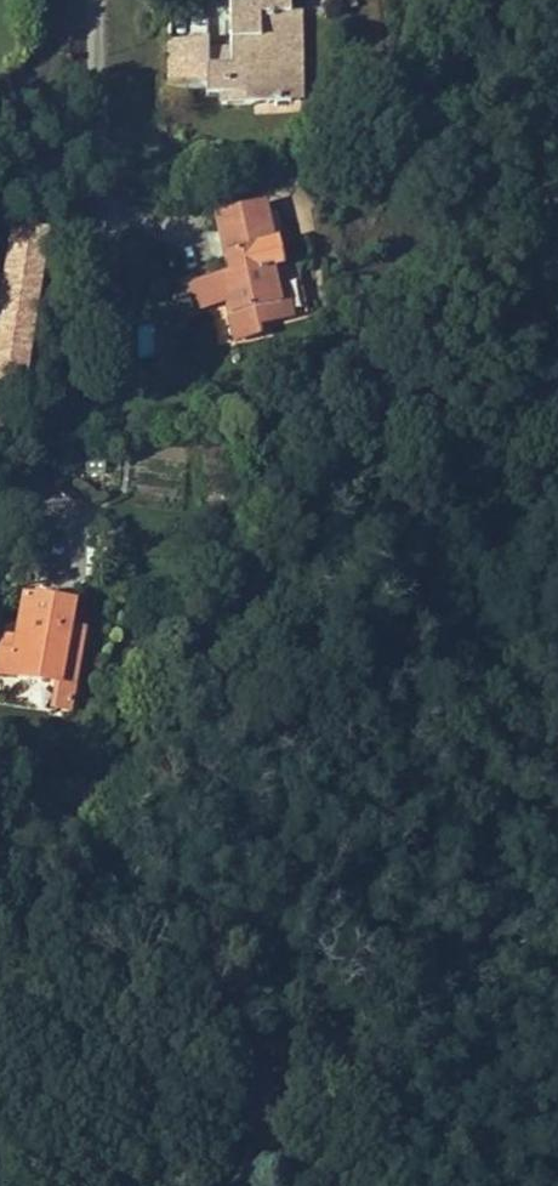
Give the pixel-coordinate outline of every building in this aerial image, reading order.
[(222,105),(275,104),(274,68),(291,68),(289,0),(229,0),(230,41),(230,66),(208,67),(207,42),(168,42),(169,87),(206,87),(207,95),(222,95),(222,105)] [(208,67),(230,66),(230,41),(207,42),(208,67)] [(274,68),(275,104),(291,103),(291,68),(274,68)] [(258,327),(284,322),(273,272),(278,271),(264,208),(218,217),(231,277),(222,279),(227,303),(235,341),(260,336),(258,327)] [(0,274),(0,389),(29,393),(53,243),(6,236),(0,274)] [(278,271),(273,272),(284,322),(291,321),(280,271),(278,271)] [(227,303),(222,279),(186,286),(192,311),(227,303)] [(73,607),(25,599),(18,640),(15,654),(0,652),(0,675),(60,685),(64,658),(73,607)] [(15,654),(18,640),(3,637),(0,652),(15,654)] [(64,658),(60,685),(55,711),(69,714),(79,660),(64,658)]
